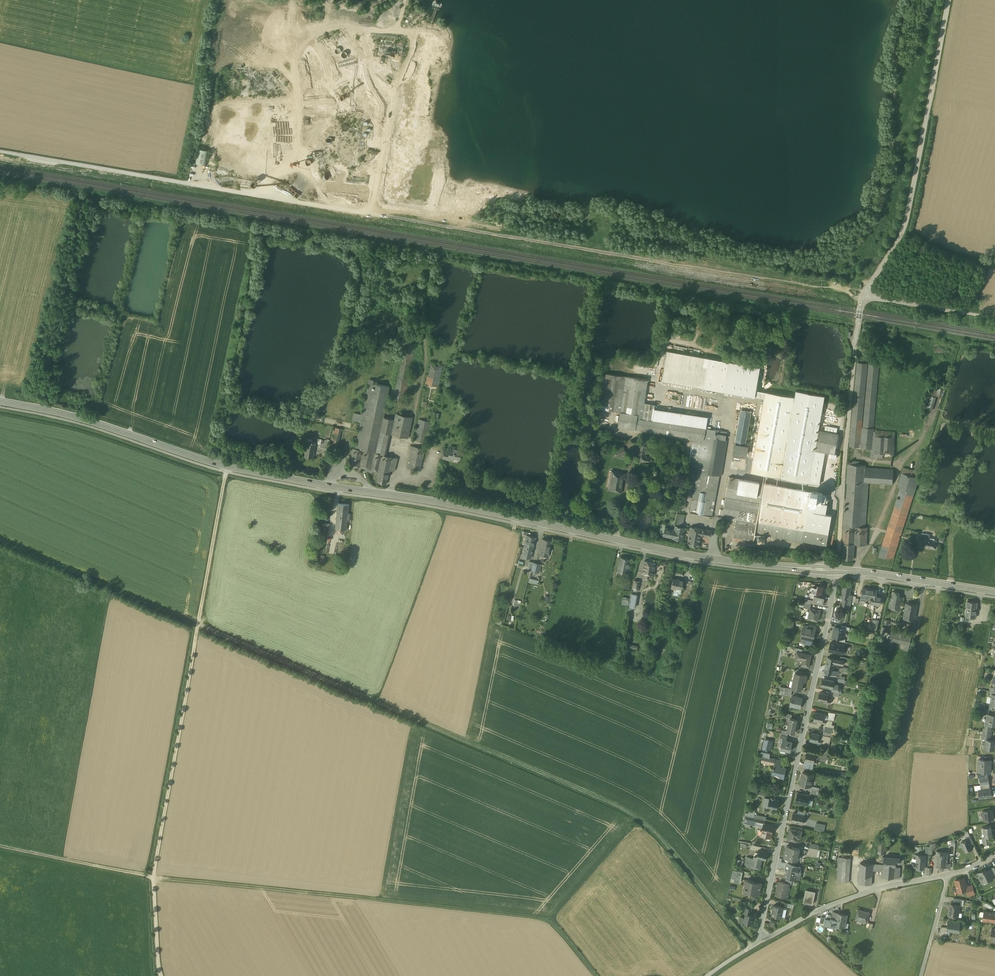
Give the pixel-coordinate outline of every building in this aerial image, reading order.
[(206,166),(209,151),(198,149),(195,163),(206,166)] [(40,291),(26,288),(24,295),(39,298),(40,291)] [(728,361),(667,350),(662,380),(723,391),(728,361)] [(759,367),(728,361),(723,391),(754,396),(755,390),(756,385),(759,367)] [(858,362),(850,446),(861,447),(869,363),(858,362)] [(420,414),(431,416),(442,366),(431,363),(420,414)] [(869,363),(861,447),(871,448),(873,430),(879,364),(869,363)] [(621,412),(619,427),(649,431),(694,438),(691,453),(689,465),(692,466),(692,470),(698,471),(690,513),(713,517),(721,476),(723,476),(728,441),(725,440),(727,432),(719,430),(713,429),(713,430),(705,428),(706,428),(707,417),(654,409),(655,405),(645,403),(648,379),(603,373),(598,409),(621,412)] [(383,418),(389,387),(372,383),(373,380),(370,379),(362,415),(354,413),(353,421),(361,422),(355,448),(386,455),(390,435),(408,438),(413,417),(396,413),(394,420),(383,418)] [(765,392),(755,390),(754,396),(764,398),(765,392)] [(825,396),(796,390),(795,397),(780,477),(809,483),(815,450),(825,396)] [(795,397),(765,392),(764,398),(751,472),(780,477),(795,397)] [(750,412),(741,411),(735,445),(734,445),(733,453),(745,455),(747,446),(744,446),(750,412)] [(415,440),(426,442),(431,416),(420,414),(415,440)] [(327,453),(337,456),(339,448),(337,447),(342,429),(334,427),(327,453)] [(839,434),(819,430),(815,450),(825,452),(830,453),(835,453),(839,434)] [(871,455),(891,457),(892,456),(892,455),(893,455),(894,455),(894,453),(895,445),(894,445),(895,431),(873,430),(871,448),(871,451),(871,455)] [(637,453),(639,453),(637,464),(646,465),(646,463),(653,464),(653,461),(656,462),(657,457),(654,456),(647,454),(648,451),(645,451),(647,440),(643,438),(641,446),(638,445),(637,453)] [(314,452),(315,451),(316,449),(315,449),(315,446),(307,444),(305,455),(311,456),(310,457),(313,457),(314,457),(314,452)] [(413,446),(408,468),(420,471),(425,449),(413,446)] [(460,458),(462,449),(451,446),(450,451),(444,450),(442,459),(454,461),(455,457),(460,458)] [(380,472),(388,474),(388,470),(394,471),(397,458),(386,455),(355,448),(352,447),(349,457),(350,458),(348,467),(379,474),(380,472)] [(615,451),(618,457),(626,452),(623,447),(615,451)] [(815,450),(809,483),(819,484),(825,452),(815,450)] [(919,451),(914,471),(903,468),(897,487),(901,487),(878,562),(892,563),(897,547),(917,485),(919,472),(924,453),(922,452),(923,451),(921,450),(920,452),(919,451)] [(860,461),(852,461),(851,464),(848,464),(847,470),(859,471),(859,465),(860,461)] [(847,470),(847,483),(848,483),(868,484),(869,483),(865,482),(866,467),(866,465),(859,465),(859,471),(847,470)] [(894,469),(866,467),(865,482),(869,483),(893,484),(894,469)] [(388,474),(380,472),(379,474),(378,482),(386,484),(388,474)] [(625,474),(615,472),(614,477),(611,476),(610,485),(610,486),(609,490),(621,492),(625,474)] [(764,483),(729,477),(722,517),(737,520),(751,522),(757,523),(764,483)] [(811,491),(764,483),(757,523),(753,541),(754,541),(755,536),(756,533),(826,545),(827,540),(828,534),(804,530),(808,510),(811,491)] [(868,484),(848,483),(845,529),(865,531),(868,484)] [(823,493),(811,491),(808,510),(826,514),(827,506),(828,504),(821,503),(823,493)] [(689,499),(675,496),(674,503),(688,506),(689,499)] [(348,504),(338,503),(336,528),(347,529),(347,521),(348,504)] [(826,514),(808,510),(804,530),(828,534),(832,515),(826,514)] [(685,516),(678,514),(675,531),(667,529),(666,528),(663,528),(662,529),(661,530),(661,531),(661,532),(662,533),(663,534),(664,535),(664,536),(673,538),(673,539),(682,541),(685,529),(682,528),(684,520),(685,516)] [(751,522),(737,520),(733,537),(753,541),(757,523),(751,522)] [(703,529),(691,527),(688,545),(699,547),(701,536),(703,529)] [(712,531),(703,529),(701,536),(711,538),(712,531)] [(845,529),(844,529),(844,534),(843,534),(842,542),(843,542),(843,544),(843,543),(854,544),(854,545),(865,546),(866,541),(867,533),(867,532),(867,531),(865,531),(845,529)] [(930,535),(922,533),(921,538),(919,538),(918,542),(923,542),(923,538),(934,540),(934,539),(934,538),(929,538),(930,535)] [(530,558),(531,558),(533,549),(536,537),(527,535),(524,547),(522,556),(526,557),(526,556),(530,557),(530,558)] [(542,538),(539,554),(548,556),(552,541),(542,538)] [(934,540),(923,538),(923,542),(922,546),(936,548),(937,540),(934,540)] [(854,544),(843,543),(843,544),(843,551),(850,551),(850,548),(854,549),(854,545),(854,544)] [(850,551),(843,551),(842,559),(853,560),(854,552),(850,551)] [(630,559),(620,557),(617,571),(627,574),(627,570),(629,571),(631,565),(631,563),(629,563),(630,559)] [(541,564),(533,562),(531,569),(531,571),(532,571),(539,573),(541,564)] [(654,568),(644,566),(642,573),(653,575),(654,568)] [(679,580),(673,579),(670,589),(675,590),(674,592),(680,593),(683,581),(679,580)] [(852,586),(843,585),(841,598),(840,598),(843,598),(849,599),(850,595),(852,586)] [(871,589),(863,588),(862,596),(861,596),(860,600),(866,601),(866,597),(869,597),(871,589)] [(878,590),(871,589),(869,597),(872,598),(871,603),(880,604),(881,597),(877,596),(878,590)] [(825,594),(815,592),(815,593),(814,594),(813,595),(812,598),(806,597),(805,600),(811,602),(823,604),(825,594)] [(899,593),(893,592),(891,601),(890,602),(890,604),(891,605),(893,606),(893,608),(899,609),(901,598),(898,597),(899,593)] [(850,595),(849,599),(843,598),(842,605),(850,607),(851,603),(853,596),(850,595)] [(977,602),(967,601),(965,620),(970,620),(970,617),(975,617),(977,602)] [(917,605),(906,603),(904,616),(904,618),(909,619),(910,617),(914,618),(917,605)] [(820,610),(810,608),(808,618),(818,620),(820,610)] [(878,620),(872,619),(870,628),(876,630),(878,620)] [(810,624),(809,627),(808,626),(804,625),(803,632),(804,632),(802,640),(807,641),(806,643),(812,645),(813,638),(812,638),(812,636),(814,637),(817,626),(810,624)] [(841,628),(834,627),(832,636),(840,638),(844,639),(846,629),(841,628)] [(845,645),(831,642),(829,651),(843,654),(845,645)] [(637,647),(627,644),(626,651),(636,653),(637,647)] [(811,655),(802,653),(802,652),(797,651),(797,652),(795,658),(803,660),(803,659),(805,659),(804,666),(809,667),(811,655)] [(844,660),(828,657),(826,664),(835,666),(835,663),(841,664),(841,665),(843,665),(844,660)] [(835,666),(826,664),(825,672),(838,675),(839,671),(838,671),(834,670),(835,666)] [(807,675),(795,672),(792,687),(801,689),(803,681),(806,681),(807,675)] [(834,680),(823,678),(821,686),(833,688),(834,683),(834,680)] [(840,684),(834,683),(833,688),(832,691),(834,692),(838,693),(840,684)] [(828,694),(820,692),(818,700),(825,702),(825,703),(829,703),(830,699),(827,699),(828,694)] [(802,698),(792,695),(790,705),(791,705),(791,704),(796,705),(796,706),(800,707),(802,698)] [(827,715),(815,712),(814,721),(825,724),(826,719),(827,715)] [(988,714),(986,724),(994,725),(994,715),(988,714)] [(791,718),(790,718),(789,725),(798,727),(799,724),(796,723),(797,720),(791,718)] [(798,727),(789,725),(787,731),(788,732),(794,733),(795,729),(797,730),(798,727)] [(991,733),(983,731),(982,738),(986,739),(989,740),(990,736),(991,733)] [(820,734),(811,732),(809,741),(821,744),(821,743),(824,743),(825,736),(823,735),(820,734)] [(772,741),(765,739),(763,748),(770,750),(772,741)] [(986,739),(985,748),(994,749),(994,745),(994,741),(989,740),(986,739)] [(786,740),(782,740),(781,749),(790,751),(792,742),(786,740)] [(816,754),(807,752),(805,760),(806,760),(804,766),(813,768),(814,764),(817,764),(818,760),(819,755),(816,755),(816,754)] [(822,752),(819,752),(819,755),(818,760),(826,761),(827,753),(822,752)] [(783,761),(776,759),(773,772),(780,774),(780,778),(784,779),(786,767),(781,766),(783,761)] [(984,759),(979,759),(978,772),(990,772),(990,760),(984,759)] [(814,774),(803,772),(800,784),(811,786),(814,774)] [(988,777),(979,778),(980,785),(989,783),(988,777)] [(981,790),(979,790),(980,798),(992,796),(991,788),(981,790)] [(810,795),(798,793),(796,802),(808,804),(810,795)] [(771,799),(764,798),(763,806),(777,809),(779,801),(774,800),(774,798),(771,798),(771,799)] [(992,810),(983,811),(984,821),(994,819),(992,810)] [(797,813),(794,812),(792,822),(803,824),(805,814),(797,813)] [(757,818),(745,815),(743,822),(755,825),(756,823),(757,818)] [(765,820),(757,818),(756,823),(763,824),(762,826),(763,827),(764,823),(765,823),(765,820)] [(765,823),(764,823),(763,827),(762,831),(763,831),(761,835),(770,837),(772,833),(774,825),(765,823)] [(825,824),(816,823),(815,829),(824,831),(825,824)] [(991,826),(984,827),(985,836),(985,837),(989,836),(993,835),(991,826)] [(802,830),(791,828),(788,839),(797,841),(798,835),(801,836),(802,830)] [(985,837),(985,836),(982,837),(984,845),(992,843),(991,840),(990,840),(989,836),(985,837)] [(967,840),(962,842),(964,846),(963,846),(963,848),(963,849),(965,849),(966,852),(973,849),(971,845),(969,839),(967,840)] [(800,848),(786,845),(784,857),(796,860),(797,854),(798,855),(800,848)] [(818,849),(810,847),(809,855),(816,856),(818,849)] [(754,858),(747,857),(746,865),(760,868),(762,858),(766,859),(768,852),(759,850),(758,857),(755,856),(754,858)] [(948,852),(937,851),(936,858),(940,859),(940,856),(944,856),(944,862),(947,862),(948,852)] [(925,855),(917,854),(916,862),(912,862),(912,868),(915,868),(924,869),(925,855)] [(900,858),(884,856),(884,865),(892,865),(892,871),(895,871),(896,867),(896,862),(900,862),(900,858)] [(944,856),(940,856),(940,859),(936,858),(936,861),(935,861),(934,864),(935,864),(935,866),(946,867),(947,863),(947,862),(944,862),(944,856)] [(851,858),(839,857),(837,881),(849,882),(851,858)] [(873,864),(860,863),(859,875),(872,876),(873,868),(873,864)] [(799,866),(787,864),(786,867),(789,868),(788,869),(787,869),(785,876),(795,878),(796,872),(798,873),(799,866)] [(892,865),(884,865),(883,869),(883,877),(895,878),(895,871),(892,871),(892,865)] [(985,869),(978,873),(982,881),(988,879),(989,879),(992,878),(989,871),(988,870),(985,869)] [(742,872),(733,870),(732,878),(740,880),(742,872)] [(872,876),(859,875),(859,883),(872,884),(872,876)] [(964,878),(955,880),(958,892),(967,889),(966,887),(964,878)] [(762,883),(747,880),(745,889),(747,889),(747,891),(759,894),(762,883)] [(785,882),(779,881),(775,895),(786,897),(785,897),(786,891),(787,891),(789,884),(789,883),(785,882)] [(972,885),(966,887),(967,889),(968,895),(974,894),(972,885)] [(815,891),(806,889),(803,902),(813,904),(815,891)] [(953,904),(950,904),(949,915),(958,916),(958,912),(959,912),(959,910),(959,909),(959,905),(953,904)] [(784,907),(774,905),(771,915),(782,917),(784,907)] [(869,912),(858,909),(855,919),(867,922),(869,912)] [(984,911),(983,920),(994,922),(994,913),(984,911)] [(847,914),(837,912),(835,918),(839,919),(839,921),(842,922),(843,920),(846,920),(847,914)] [(751,914),(746,913),(746,914),(744,923),(751,924),(754,915),(751,914)] [(831,918),(830,919),(825,918),(824,925),(834,927),(834,925),(835,919),(831,918)] [(839,919),(835,918),(835,919),(834,925),(845,927),(846,920),(843,920),(842,922),(839,921),(839,919)] [(960,923),(948,921),(947,927),(946,930),(959,932),(960,923)]
